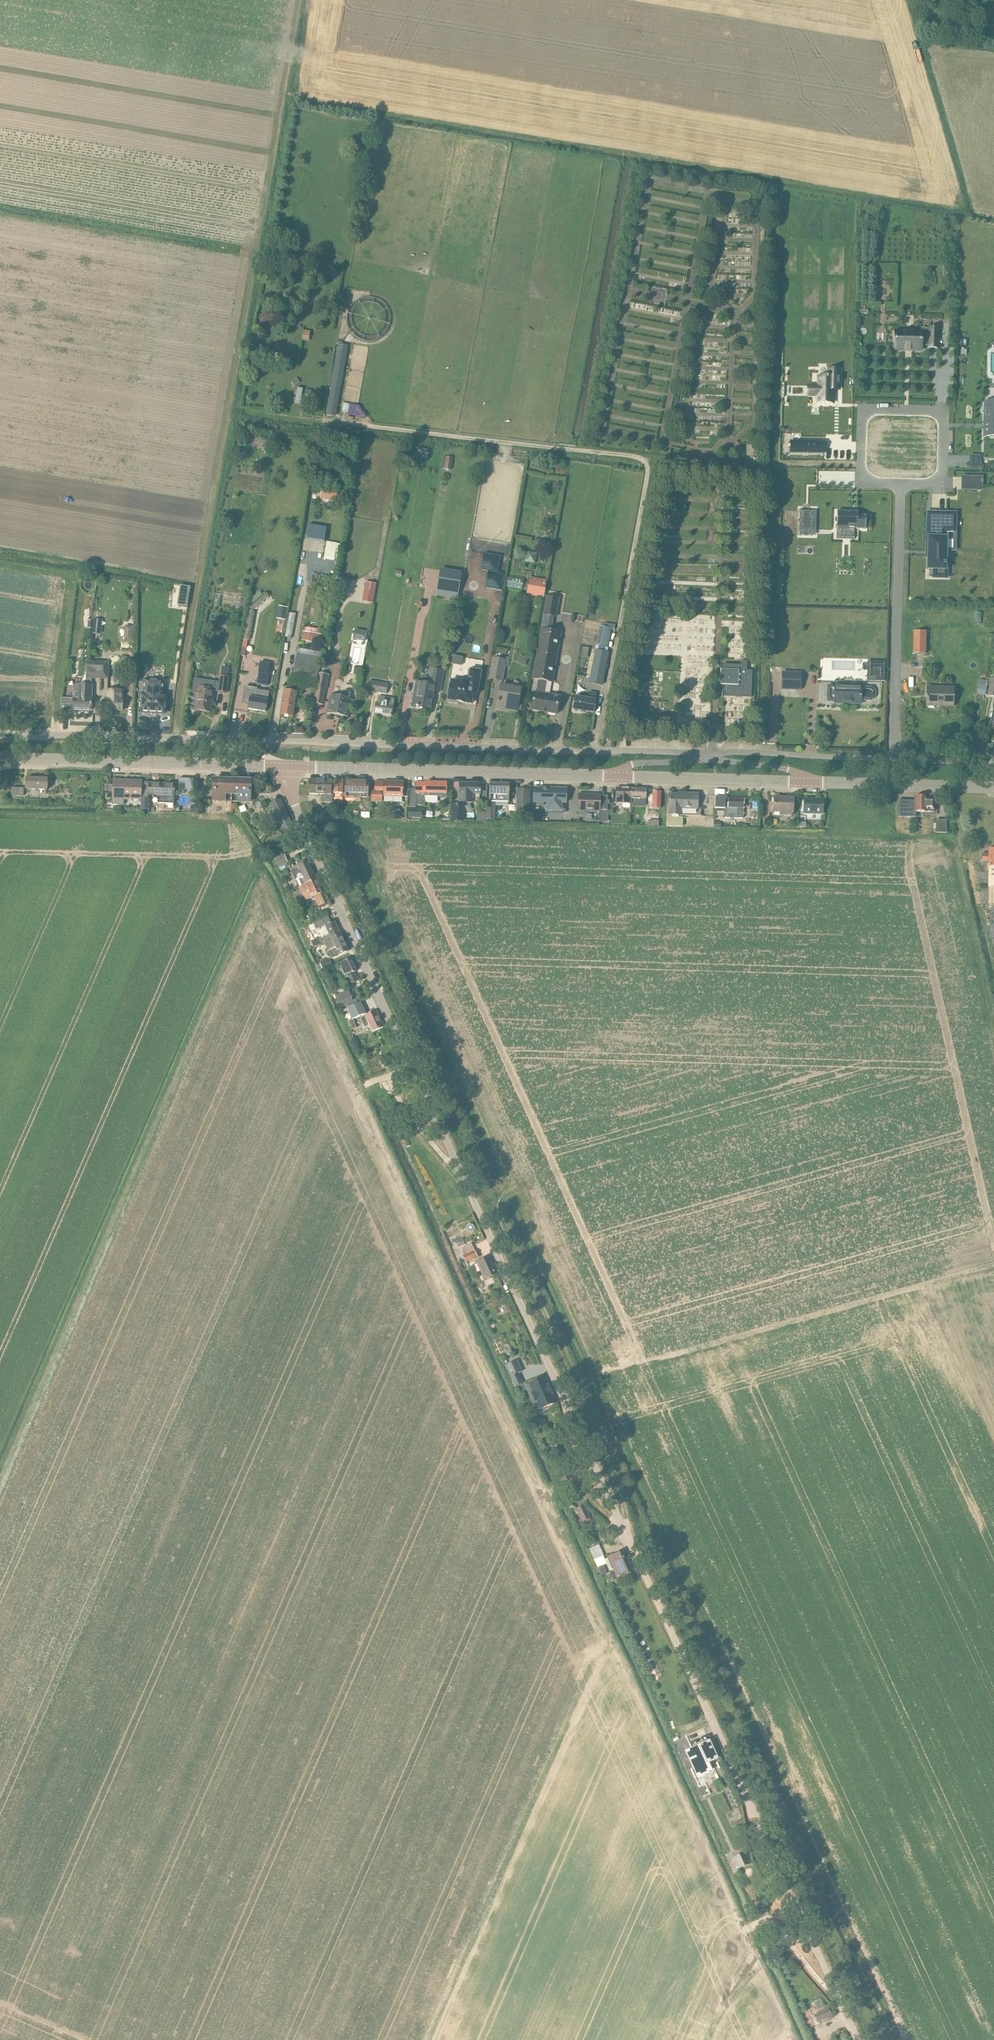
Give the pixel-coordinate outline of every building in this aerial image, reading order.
[(930,10),(939,11),(940,4),(932,3),(930,10)] [(278,269),(285,263),(279,256),(278,257),(276,256),(271,261),(278,269)] [(327,271),(334,281),(340,278),(333,267),(327,271)] [(275,320),(270,310),(257,316),(261,326),(275,320)] [(894,332),(894,350),(921,350),(921,346),(929,346),(929,348),(937,348),(937,328),(929,328),(929,336),(921,336),(921,332),(894,332)] [(308,341),(309,331),(302,330),(300,340),(308,341)] [(337,351),(326,415),(333,416),(336,416),(347,352),(337,351)] [(818,386),(814,386),(814,396),(818,396),(818,403),(834,403),(834,390),(839,390),(839,370),(828,370),(828,377),(818,377),(818,386)] [(300,383),(296,378),(290,382),(294,387),(295,386),(300,383)] [(984,436),(993,436),(993,403),(985,403),(984,436)] [(328,432),(343,434),(345,426),(329,423),(328,432)] [(824,441),(790,441),(790,453),(824,454),(824,441)] [(419,448),(418,458),(421,458),(423,458),(427,459),(428,449),(419,448)] [(981,455),(970,455),(970,467),(980,468),(981,455)] [(443,457),(441,469),(451,470),(452,458),(443,457)] [(745,483),(755,483),(755,469),(745,468),(745,475),(745,483)] [(319,499),(335,501),(337,492),(320,489),(319,499)] [(800,511),(799,535),(812,535),(813,511),(800,511)] [(837,511),(836,541),(858,541),(858,529),(865,529),(865,516),(857,516),(857,512),(837,511)] [(929,539),(928,569),(935,569),(935,575),(944,576),(945,539),(942,539),(942,530),(954,530),(954,514),(946,514),(932,514),(931,539),(929,539)] [(308,524),(306,541),(324,544),(326,527),(308,524)] [(536,553),(526,551),(524,561),(535,563),(536,553)] [(488,571),(485,588),(501,591),(504,575),(497,574),(500,557),(484,554),(481,570),(488,571)] [(440,569),(437,591),(458,594),(461,572),(440,569)] [(523,580),(508,577),(506,587),(522,590),(523,580)] [(526,595),(543,598),(546,580),(529,577),(526,595)] [(368,583),(364,601),(373,603),(376,585),(368,583)] [(180,586),(177,605),(187,607),(190,587),(180,586)] [(270,596),(278,591),(275,586),(267,591),(270,596)] [(253,604),(249,608),(252,611),(269,597),(265,593),(264,594),(261,591),(251,601),(253,604)] [(292,592),(288,613),(295,615),(299,593),(292,592)] [(222,595),(215,594),(213,606),(220,607),(222,595)] [(546,596),(543,615),(553,617),(556,618),(560,599),(546,596)] [(287,608),(279,606),(277,619),(285,620),(287,608)] [(242,647),(240,656),(245,657),(246,652),(250,653),(252,643),(248,642),(248,639),(253,612),(248,611),(243,638),(242,647)] [(284,637),(291,638),(295,615),(288,613),(284,637)] [(599,626),(596,645),(598,645),(597,650),(604,652),(604,650),(605,647),(607,647),(610,629),(614,630),(615,625),(604,623),(603,627),(599,626)] [(134,626),(125,625),(124,641),(133,642),(134,626)] [(352,640),(365,642),(367,632),(354,629),(352,640)] [(534,693),(531,710),(556,714),(557,704),(561,701),(555,694),(552,696),(544,695),(547,682),(552,683),(561,633),(551,631),(541,630),(532,679),(538,680),(535,693),(534,693)] [(926,632),(912,631),(912,654),(925,654),(926,632)] [(303,632),(302,640),(317,643),(318,641),(325,643),(326,636),(319,634),(303,632)] [(588,648),(582,647),(580,658),(586,659),(588,648)] [(595,650),(589,683),(602,686),(608,652),(604,652),(597,650),(595,650)] [(284,691),(280,715),(292,717),(296,693),(297,684),(315,687),(318,673),(319,668),(320,662),(320,659),(299,655),(296,654),(295,660),(295,662),(294,668),(292,668),(289,683),(291,683),(290,687),(285,686),(285,691),(284,691)] [(462,657),(452,655),(451,664),(461,666),(462,657)] [(527,660),(519,656),(516,664),(524,667),(527,660)] [(489,679),(502,681),(505,660),(492,658),(489,679)] [(86,677),(86,678),(91,678),(108,678),(108,662),(86,661),(86,677)] [(722,686),(721,697),(722,697),(722,691),(724,691),(724,697),(750,698),(751,671),(746,671),(746,662),(740,661),(740,665),(722,665),(722,670),(720,670),(719,686),(722,686)] [(260,662),(256,685),(266,687),(270,664),(260,662)] [(868,662),(867,680),(883,681),(883,662),(868,662)] [(447,700),(449,700),(449,702),(457,703),(457,702),(471,704),(473,694),(477,695),(481,671),(470,669),(470,671),(468,671),(468,677),(467,683),(451,680),(447,700)] [(416,682),(411,707),(430,710),(433,691),(439,692),(443,672),(433,670),(431,685),(416,682)] [(322,705),(325,689),(328,690),(330,675),(319,673),(316,687),(314,704),(322,705)] [(782,673),(782,690),(800,690),(800,673),(782,673)] [(218,692),(225,693),(228,677),(220,676),(219,682),(218,692)] [(73,706),(73,710),(91,711),(92,686),(91,686),(91,678),(86,678),(86,685),(73,685),(73,698),(73,699),(73,705),(73,706)] [(193,678),(191,694),(196,694),(194,710),(210,712),(213,691),(218,692),(219,682),(215,682),(193,678)] [(985,695),(988,681),(979,679),(977,694),(985,695)] [(367,691),(386,694),(388,684),(369,681),(367,691)] [(161,682),(145,682),(145,690),(144,690),(144,696),(141,695),(140,711),(164,713),(165,696),(161,696),(161,682)] [(584,686),(576,684),(575,692),(583,693),(584,686)] [(827,701),(834,701),(834,703),(861,704),(861,701),(871,701),(875,697),(875,692),(871,688),(861,688),(861,686),(834,685),(834,686),(828,686),(827,701)] [(242,699),(242,700),(245,701),(245,704),(246,704),(247,704),(246,708),(265,711),(268,693),(255,691),(256,689),(250,688),(244,687),(242,699)] [(500,687),(496,709),(516,712),(520,690),(500,687)] [(926,687),(926,706),(953,707),(953,688),(926,687)] [(106,690),(106,711),(122,711),(123,691),(106,690)] [(330,695),(327,714),(335,715),(334,718),(338,719),(339,716),(347,717),(350,699),(348,699),(349,696),(349,694),(348,692),(345,691),(343,691),(341,693),(340,695),(340,697),(330,695)] [(575,697),(573,709),(593,713),(596,693),(588,692),(587,699),(575,697)] [(378,696),(375,713),(390,716),(393,699),(378,696)] [(47,779),(26,778),(25,789),(47,790),(47,779)] [(179,778),(178,791),(178,793),(185,793),(185,791),(193,791),(193,779),(179,778)] [(212,802),(231,802),(232,779),(213,779),(212,802)] [(232,779),(231,802),(249,803),(250,780),(232,779)] [(309,779),(309,794),(321,794),(321,802),(332,803),(332,794),(330,794),(330,780),(309,779)] [(113,780),(112,804),(123,805),(123,799),(140,800),(140,799),(141,781),(113,780)] [(333,793),(342,794),(342,781),(333,780),(333,793)] [(368,782),(346,781),(345,797),(355,798),(356,794),(361,795),(360,798),(366,798),(367,798),(368,782)] [(374,781),(374,791),(382,791),(383,792),(383,797),(402,797),(402,793),(402,781),(384,781),(374,781)] [(409,796),(409,807),(415,807),(415,806),(424,806),(424,796),(437,796),(438,797),(443,797),(444,796),(445,796),(446,783),(441,782),(416,782),(415,790),(409,790),(409,796)] [(458,803),(472,804),(479,804),(480,783),(459,782),(458,803)] [(148,783),(148,795),(154,796),(154,798),(158,798),(158,803),(173,804),(174,796),(175,784),(148,783)] [(495,820),(496,803),(508,803),(509,784),(489,784),(488,801),(486,801),(485,820),(495,820)] [(565,803),(566,789),(533,788),(533,802),(547,803),(546,809),(561,809),(561,803),(565,803)] [(631,805),(631,799),(631,788),(616,788),(615,804),(631,805)] [(631,788),(631,799),(638,800),(638,803),(645,803),(645,800),(646,800),(646,789),(631,788)] [(516,812),(529,812),(530,790),(517,790),(516,812)] [(647,790),(647,806),(659,806),(659,791),(647,790)] [(370,802),(371,802),(381,802),(382,791),(374,791),(370,791),(370,802)] [(668,809),(667,808),(667,817),(681,818),(681,816),(700,816),(700,810),(697,809),(697,794),(682,793),(682,795),(669,794),(668,809)] [(578,803),(578,812),(586,812),(586,818),(586,821),(598,822),(598,819),(599,812),(599,811),(599,795),(578,794),(578,803)] [(599,795),(599,811),(601,811),(605,811),(607,811),(607,796),(601,795),(599,795)] [(715,808),(725,809),(724,818),(737,819),(737,809),(743,809),(744,798),(728,798),(728,804),(725,803),(725,797),(715,796),(715,808)] [(915,818),(915,812),(933,813),(934,799),(926,799),(926,797),(914,796),(914,801),(898,801),(897,817),(915,818)] [(773,797),(773,813),(779,814),(779,816),(780,816),(792,817),(792,814),(793,797),(773,797)] [(140,807),(140,809),(148,810),(149,799),(148,799),(147,799),(141,799),(140,807)] [(804,810),(804,814),(822,815),(822,811),(823,800),(807,800),(804,800),(804,810)] [(452,803),(451,818),(463,819),(464,804),(452,803)] [(283,807),(275,811),(281,822),(288,819),(283,807)] [(408,818),(421,818),(421,809),(408,808),(408,818)] [(648,821),(648,826),(658,826),(659,812),(648,812),(648,814),(648,821)] [(946,820),(935,820),(935,833),(946,833),(946,820)] [(993,905),(993,850),(988,850),(988,854),(982,854),(982,861),(988,861),(987,905),(993,905)] [(283,854),(274,859),(278,869),(284,866),(286,869),(286,870),(290,868),(288,864),(283,854)] [(297,867),(290,870),(295,880),(296,879),(298,878),(302,886),(305,884),(314,880),(316,879),(308,862),(297,867)] [(302,886),(298,888),(304,901),(306,900),(313,897),(318,907),(327,903),(322,893),(316,879),(314,880),(305,884),(302,886)] [(328,917),(315,923),(317,929),(324,926),(329,935),(322,938),(322,939),(324,943),(341,936),(334,921),(330,922),(328,917)] [(308,926),(311,932),(317,929),(315,923),(308,926)] [(324,943),(324,944),(327,951),(328,951),(331,958),(338,955),(338,956),(348,951),(341,936),(324,943)] [(318,938),(311,942),(313,948),(321,944),(318,938)] [(338,964),(344,979),(347,978),(349,984),(358,980),(355,972),(357,971),(351,958),(338,964)] [(322,968),(331,964),(329,959),(319,963),(322,968)] [(335,996),(337,996),(346,992),(344,987),(333,992),(335,996)] [(342,1008),(342,1007),(353,1002),(354,1002),(350,993),(349,994),(338,999),(342,1008)] [(351,1020),(365,1014),(360,1002),(346,1008),(351,1020)] [(371,1032),(383,1027),(376,1011),(362,1018),(365,1025),(368,1024),(371,1032)] [(473,1251),(462,1256),(466,1263),(477,1258),(473,1251)] [(484,1280),(496,1274),(498,1273),(490,1256),(476,1263),(484,1280)] [(480,1299),(473,1302),(476,1308),(482,1305),(480,1299)] [(516,1360),(505,1366),(510,1377),(522,1372),(516,1360)] [(529,1386),(533,1393),(532,1394),(532,1393),(532,1394),(531,1394),(532,1394),(535,1401),(536,1400),(539,1408),(554,1401),(550,1394),(551,1393),(552,1393),(551,1393),(548,1386),(547,1386),(544,1379),(529,1386)] [(589,1519),(583,1506),(575,1509),(581,1523),(589,1519)] [(607,1559),(605,1560),(606,1564),(609,1571),(612,1570),(612,1569),(613,1569),(617,1579),(623,1576),(633,1572),(626,1557),(624,1559),(621,1553),(621,1552),(607,1559)] [(702,1728),(685,1736),(692,1749),(685,1752),(693,1768),(691,1769),(699,1787),(719,1778),(714,1767),(710,1769),(708,1763),(717,1759),(709,1741),(708,1741),(702,1728)] [(745,1851),(732,1857),(738,1869),(750,1863),(745,1851)] [(817,2022),(831,2014),(828,2008),(814,2015),(817,2022)]
